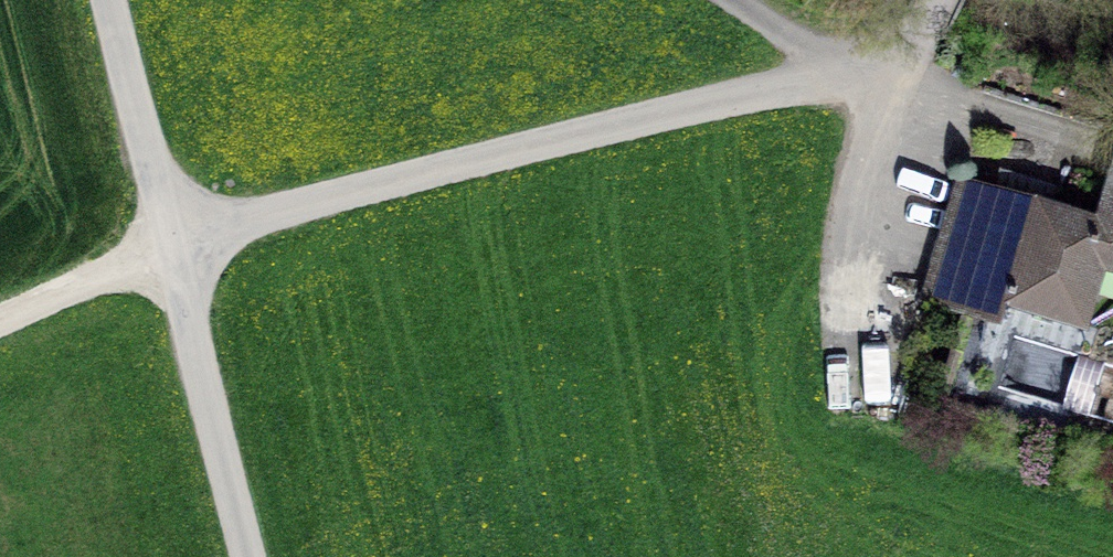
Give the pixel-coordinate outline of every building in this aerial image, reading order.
[(960,194),(927,311),(1089,357),(1110,282),(1112,283),(1112,184),(1103,234),(960,194)]
